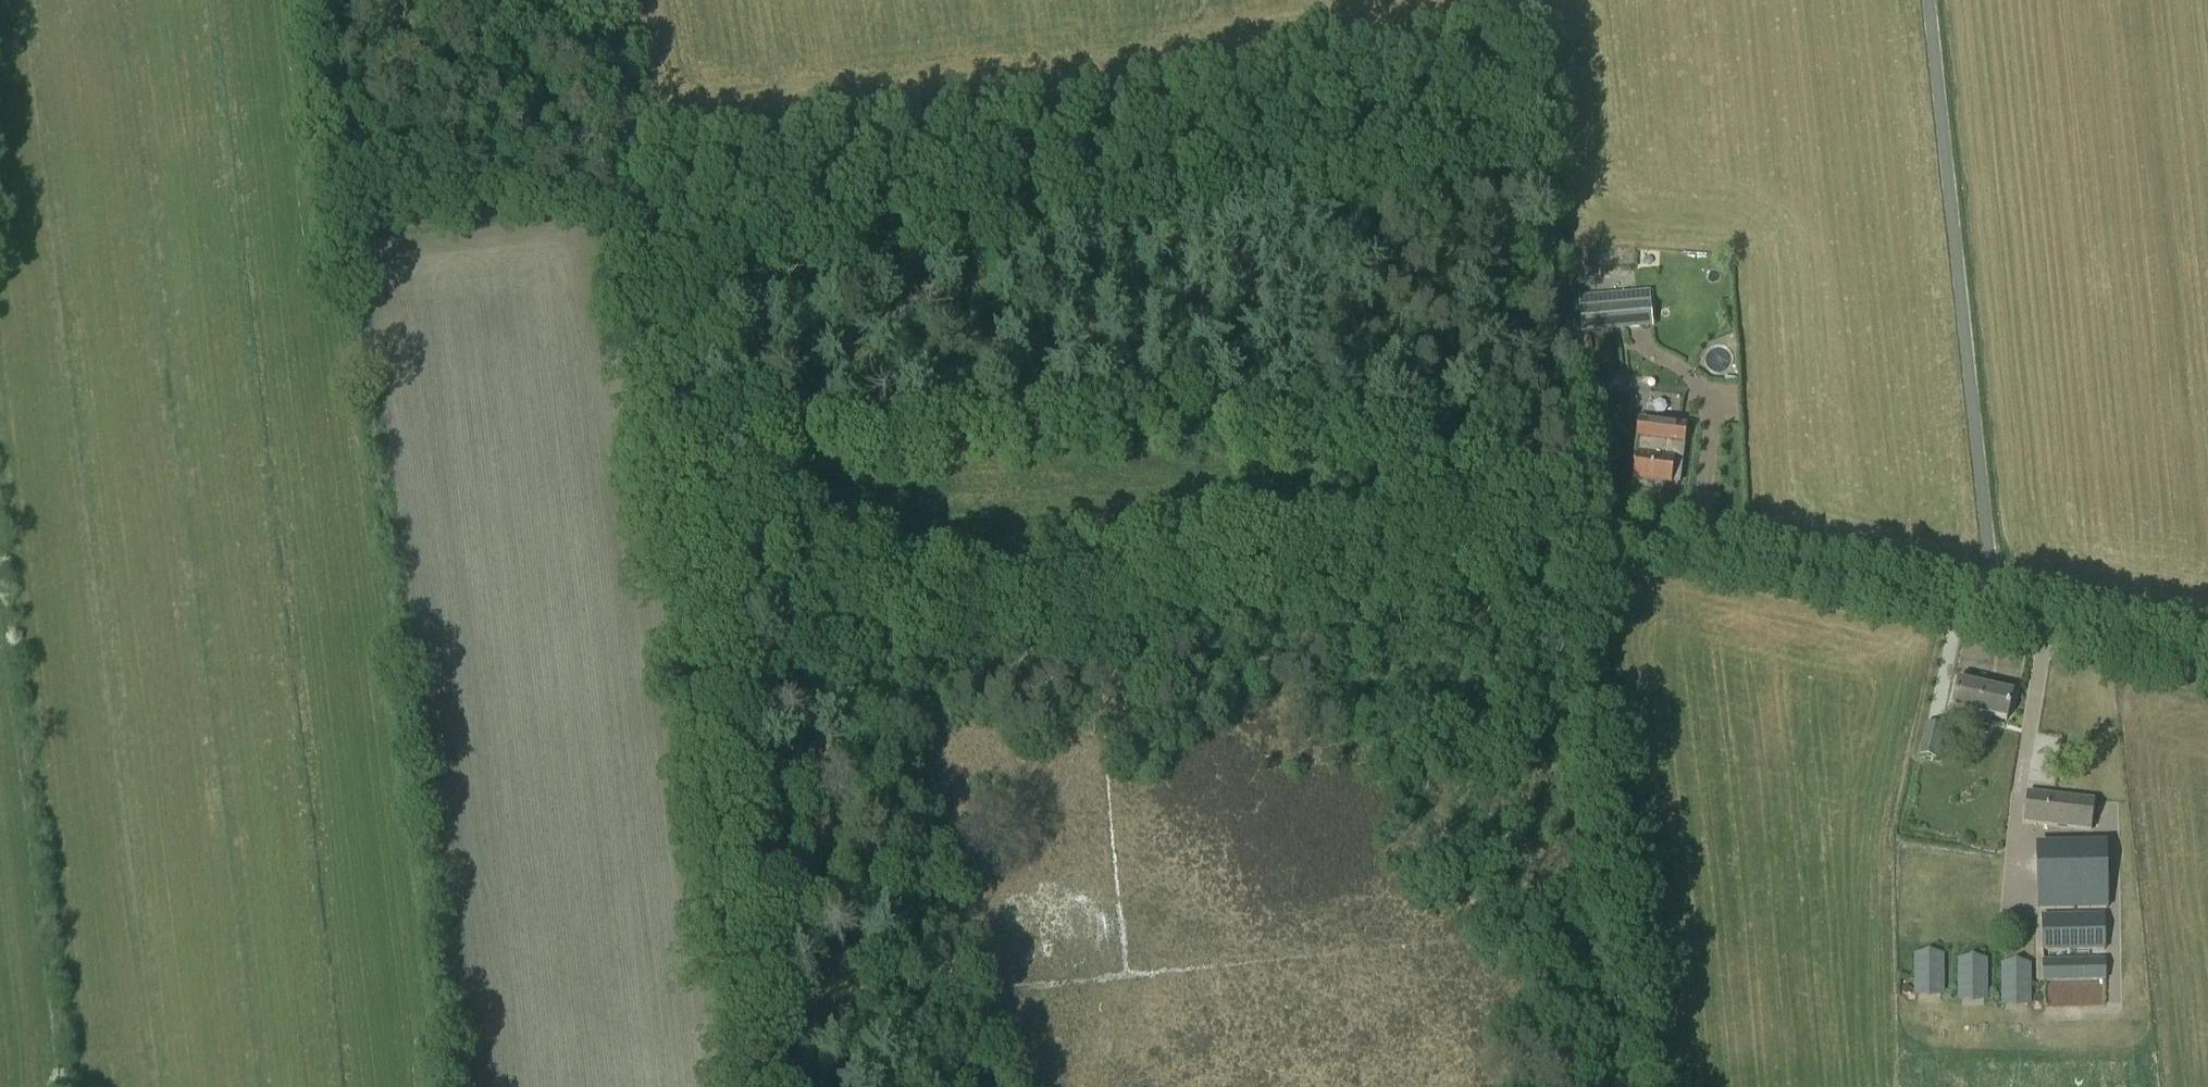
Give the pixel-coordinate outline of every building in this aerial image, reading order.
[(1583,330),(1651,325),(1650,303),(1581,308),(1583,330)] [(1683,445),(1685,426),(1640,420),(1638,440),(1640,440),(1635,482),(1670,486),(1670,482),(1678,483),(1681,461),(1680,461),(1682,445),(1683,445)] [(2006,722),(2013,693),(1959,680),(1952,708),(1953,709),(1953,708),(1974,713),(1972,723),(1988,727),(1990,717),(2005,721),(2005,722),(2006,722)] [(1937,761),(1944,728),(1925,724),(1918,757),(1937,761)] [(2091,830),(2094,801),(2027,794),(2024,822),(2091,830)] [(2038,909),(2106,908),(2106,852),(2038,852),(2038,909)] [(2043,950),(2104,950),(2104,916),(2043,916),(2043,950)] [(2044,981),(2104,981),(2104,960),(2044,961),(2044,981)]
